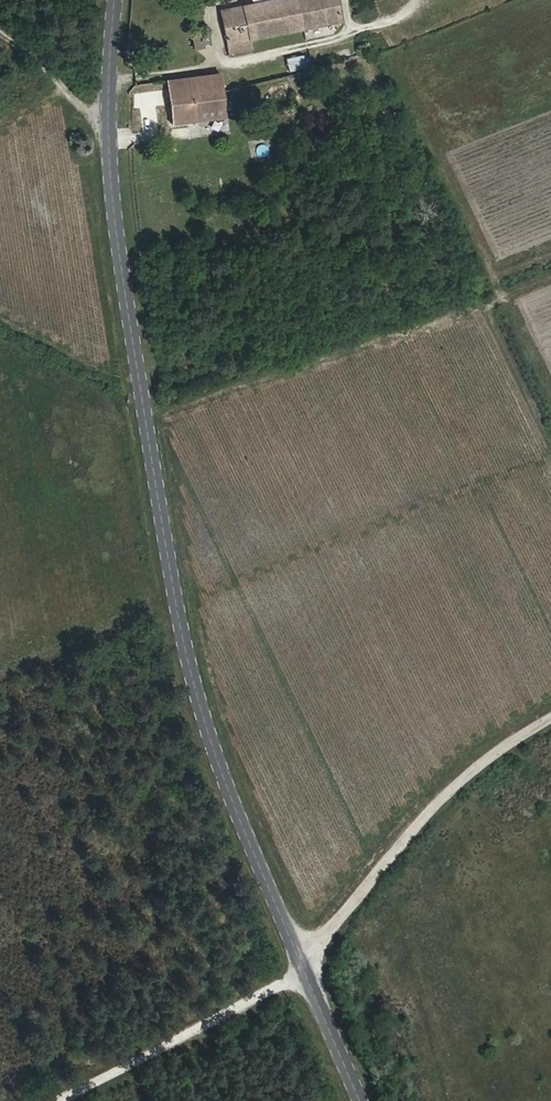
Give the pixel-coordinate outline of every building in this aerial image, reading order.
[(339,18),(335,0),(276,0),(221,11),(227,40),(249,36),(339,18)] [(205,44),(202,31),(193,33),(196,46),(205,44)] [(249,36),(227,40),(229,51),(251,47),(249,36)] [(284,58),(287,72),(305,69),(302,55),(284,58)] [(222,92),(220,73),(167,80),(172,123),(225,117),(222,92)] [(293,111),(291,93),(285,94),(284,84),(267,86),(271,114),(293,111)] [(254,159),(269,157),(267,140),(252,142),(254,159)]
